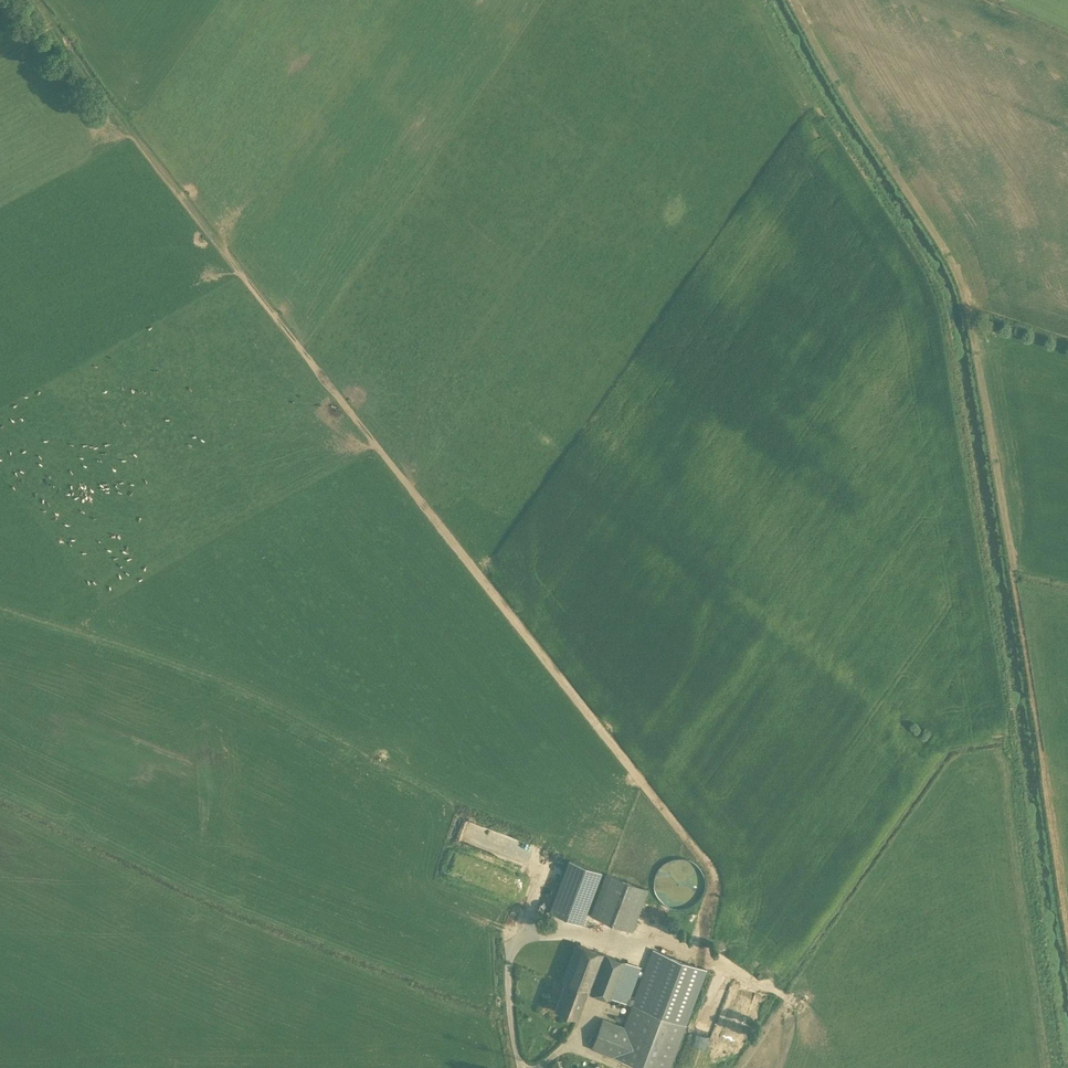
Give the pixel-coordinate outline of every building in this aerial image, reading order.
[(602,872),(568,859),(548,911),(582,924),(602,872)] [(658,859),(656,904),(687,906),(688,892),(697,892),(699,860),(658,859)] [(632,931),(648,889),(606,873),(590,916),(632,931)] [(643,1067),(646,1067),(669,1067),(686,1026),(706,969),(653,950),(644,971),(634,998),(628,996),(638,970),(640,966),(576,943),(561,981),(564,984),(555,1009),(577,1017),(586,992),(610,1000),(611,997),(631,1005),(622,1029),(603,1022),(592,1048),(643,1067)]
